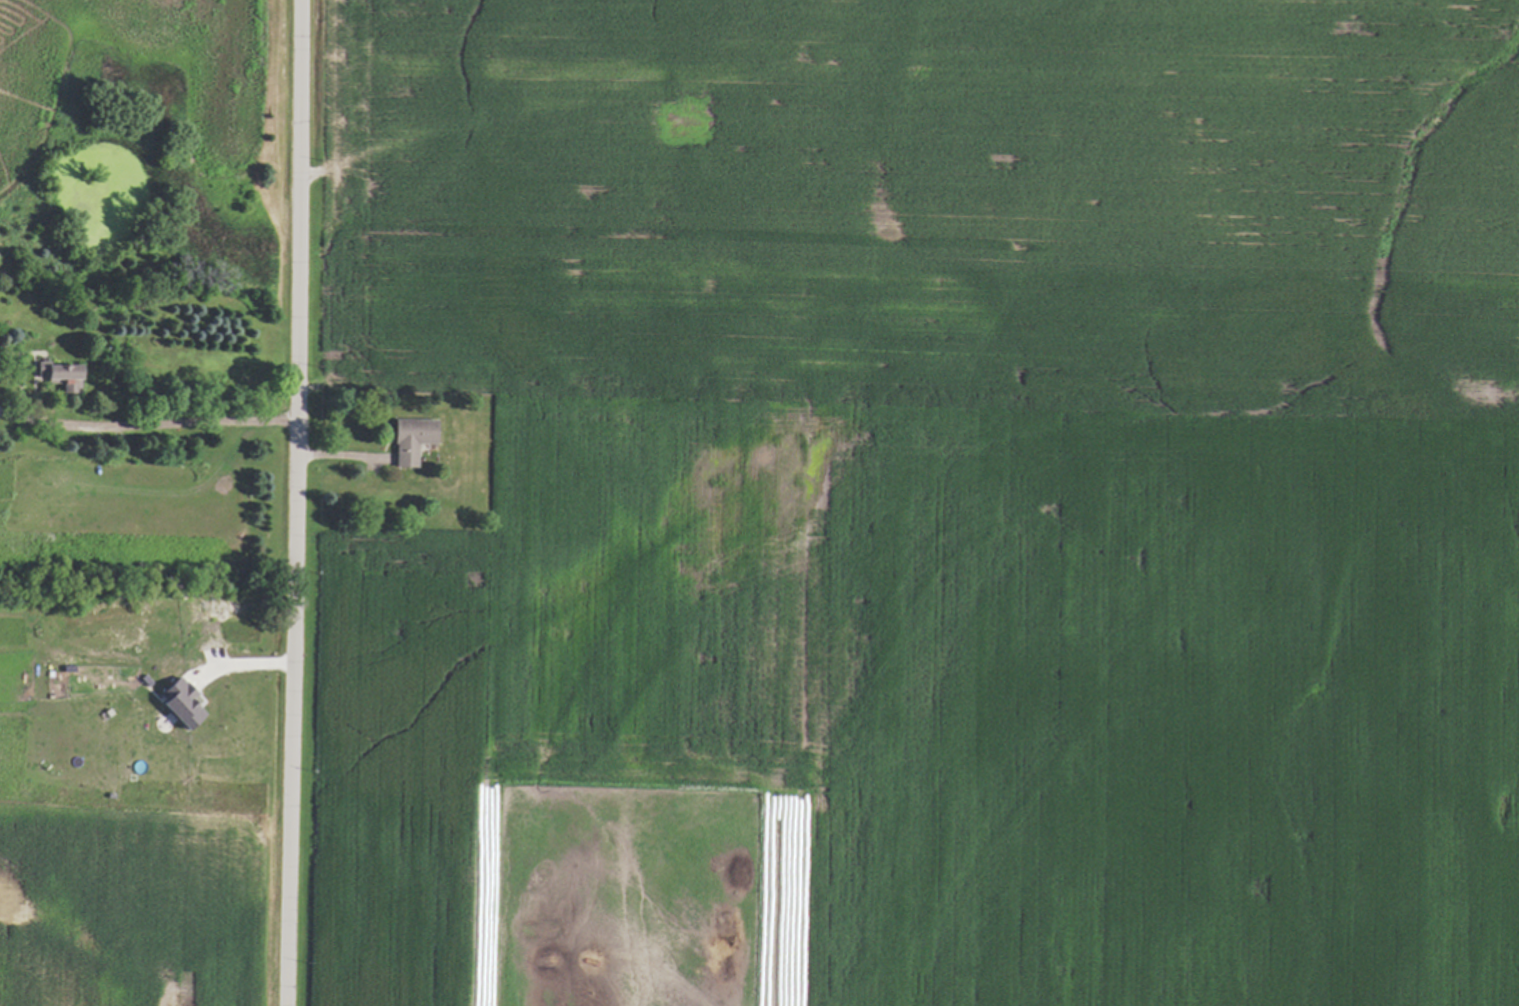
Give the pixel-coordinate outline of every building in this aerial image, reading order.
[(43,380),(60,380),(60,393),(79,393),(78,366),(43,366),(43,380)] [(391,467),(414,468),(415,444),(433,445),(434,420),(393,419),(391,467)] [(156,702),(183,730),(200,713),(188,699),(193,694),(175,674),(160,689),(164,694),(156,702)]
